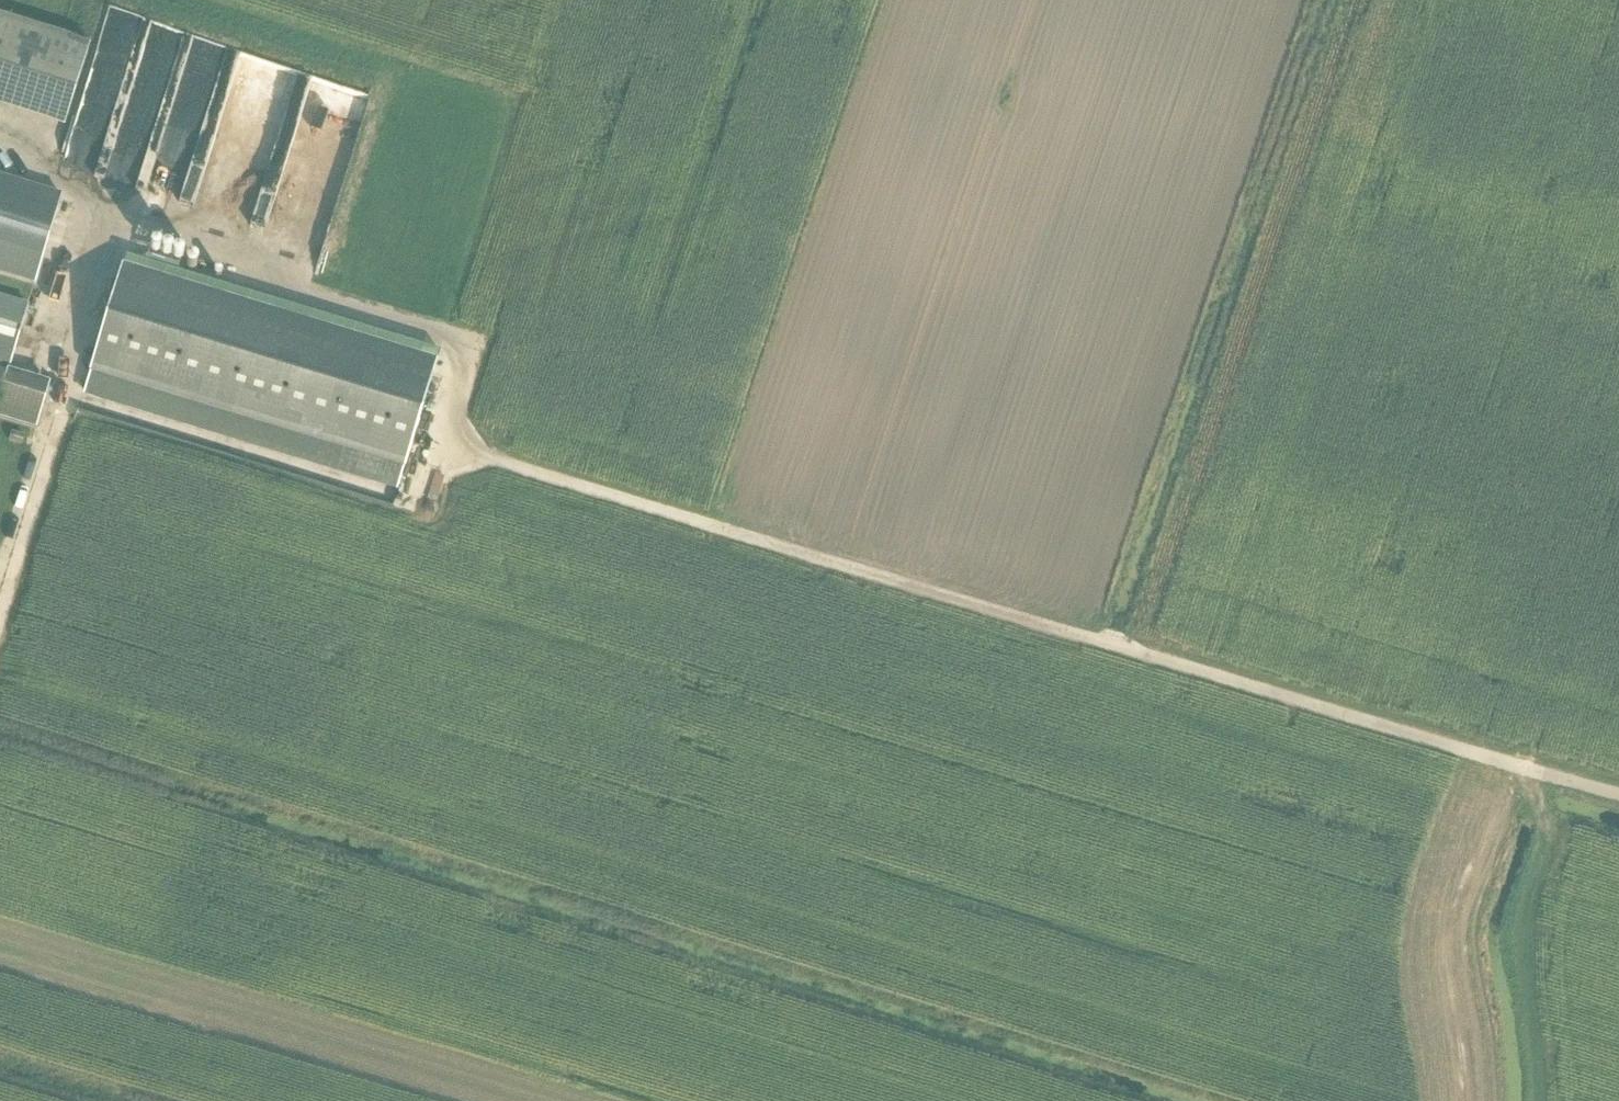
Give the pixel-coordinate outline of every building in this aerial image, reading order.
[(69,112),(90,44),(0,17),(0,91),(69,112)] [(158,153),(184,160),(202,88),(209,90),(222,41),(196,34),(192,50),(185,48),(158,153)] [(163,80),(130,70),(97,176),(131,186),(163,80)] [(88,83),(65,154),(87,161),(110,90),(88,83)] [(35,285),(62,196),(0,177),(0,274),(35,285)] [(294,184),(288,205),(298,208),(304,187),(294,184)] [(437,360),(122,264),(82,395),(397,491),(437,360)] [(9,371),(29,304),(0,295),(0,368),(9,371)] [(5,383),(0,399),(0,418),(37,429),(47,395),(5,383)]
